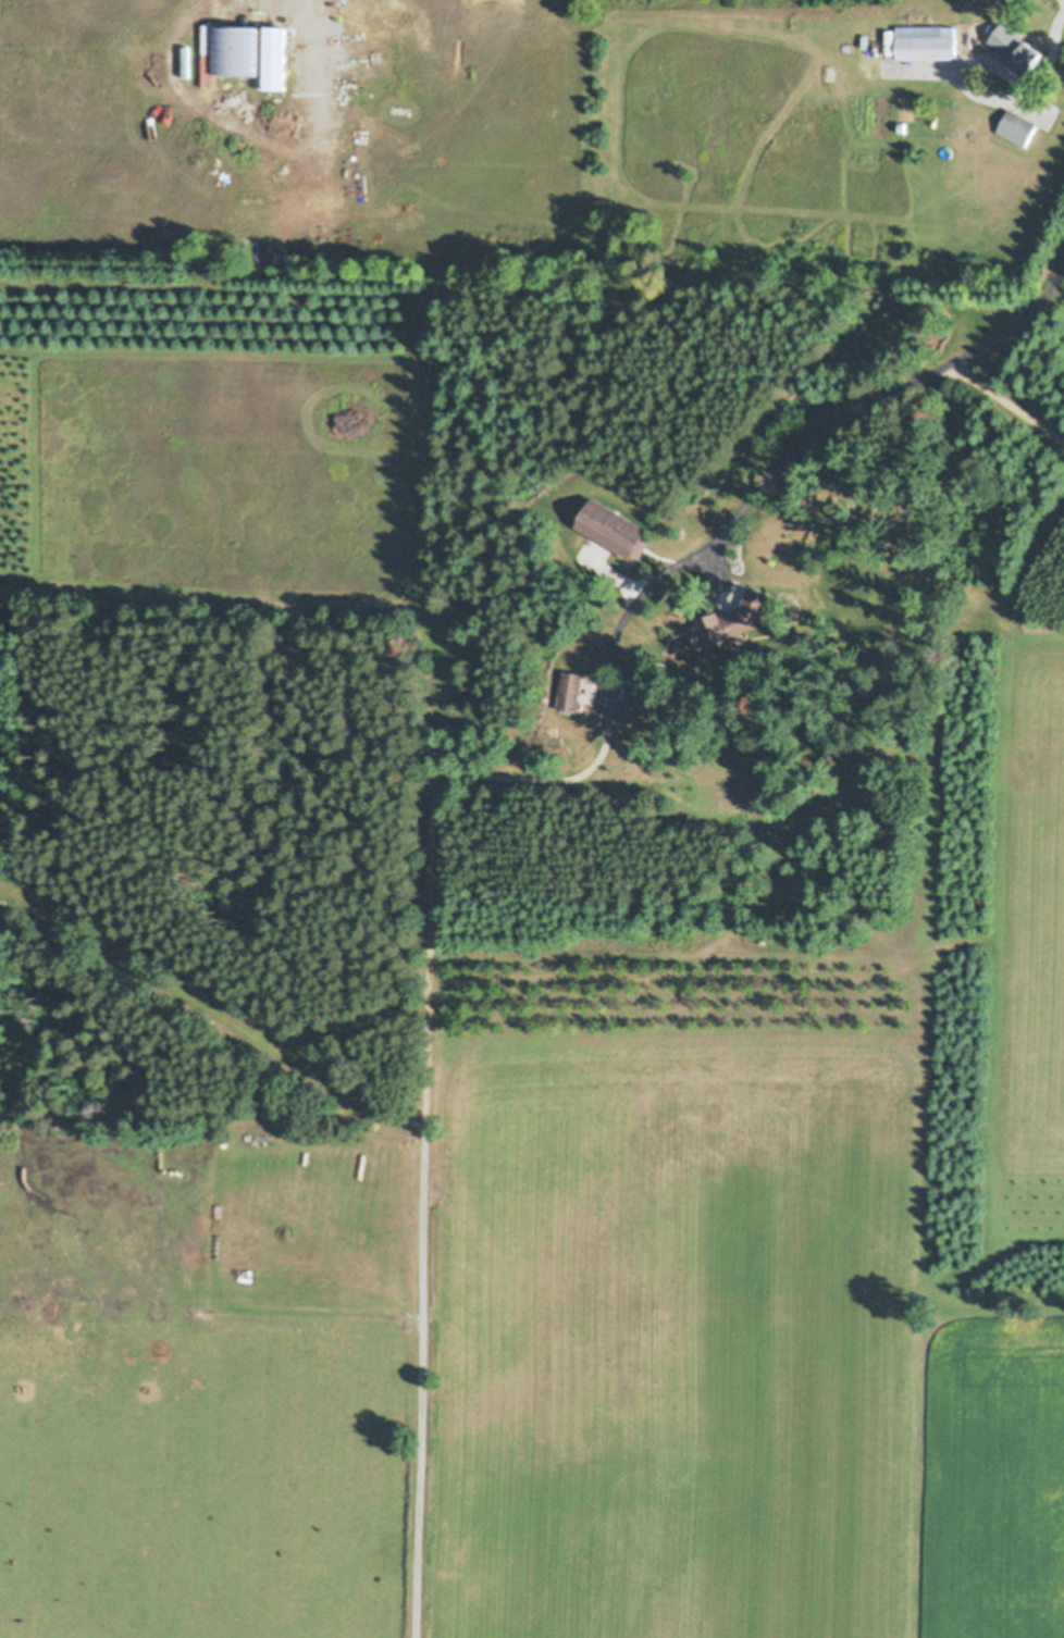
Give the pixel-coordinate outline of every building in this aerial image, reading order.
[(1002,25),(1011,32),(1012,29),(1023,37),(1020,39),(1030,46),(1028,48),(1043,59),(1029,78),(1013,66),(1015,63),(989,44),(1002,25)] [(898,27),(943,27),(943,28),(955,28),(955,39),(956,39),(956,60),(898,61),(898,27)] [(267,30),(287,30),(286,94),(265,94),(267,30)] [(997,133),(1011,110),(1038,126),(1025,149),(997,133)] [(577,520),(594,489),(648,523),(645,528),(651,534),(640,554),(633,548),(630,554),(577,520)] [(689,622),(700,619),(697,613),(717,606),(720,610),(740,601),(748,581),(770,590),(757,620),(731,631),(737,643),(720,649),(716,638),(697,645),(689,622)] [(562,665),(583,668),(577,706),(557,704),(562,665)] [(294,1047),(306,1054),(310,1047),(298,1040),(294,1047)]
